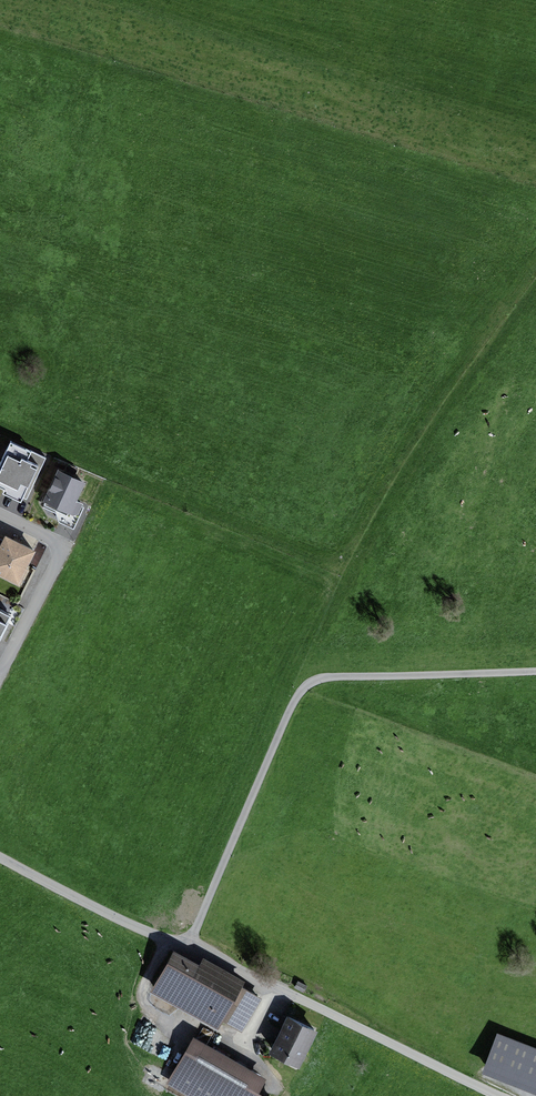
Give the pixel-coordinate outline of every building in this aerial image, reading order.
[(0,468),(0,483),(24,494),(42,456),(12,442),(0,468)] [(59,469),(44,502),(74,515),(89,482),(59,469)] [(3,535),(0,541),(0,576),(17,584),(34,550),(3,535)] [(0,612),(0,639),(11,617),(0,612)] [(243,989),(176,954),(154,996),(221,1031),(243,989)] [(319,1031),(288,1018),(272,1054),(303,1068),(319,1031)] [(167,1083),(191,1095),(279,1095),(265,1088),(273,1074),(196,1030),(167,1083)] [(496,1047),(485,1079),(535,1095),(535,1061),(496,1047)]
